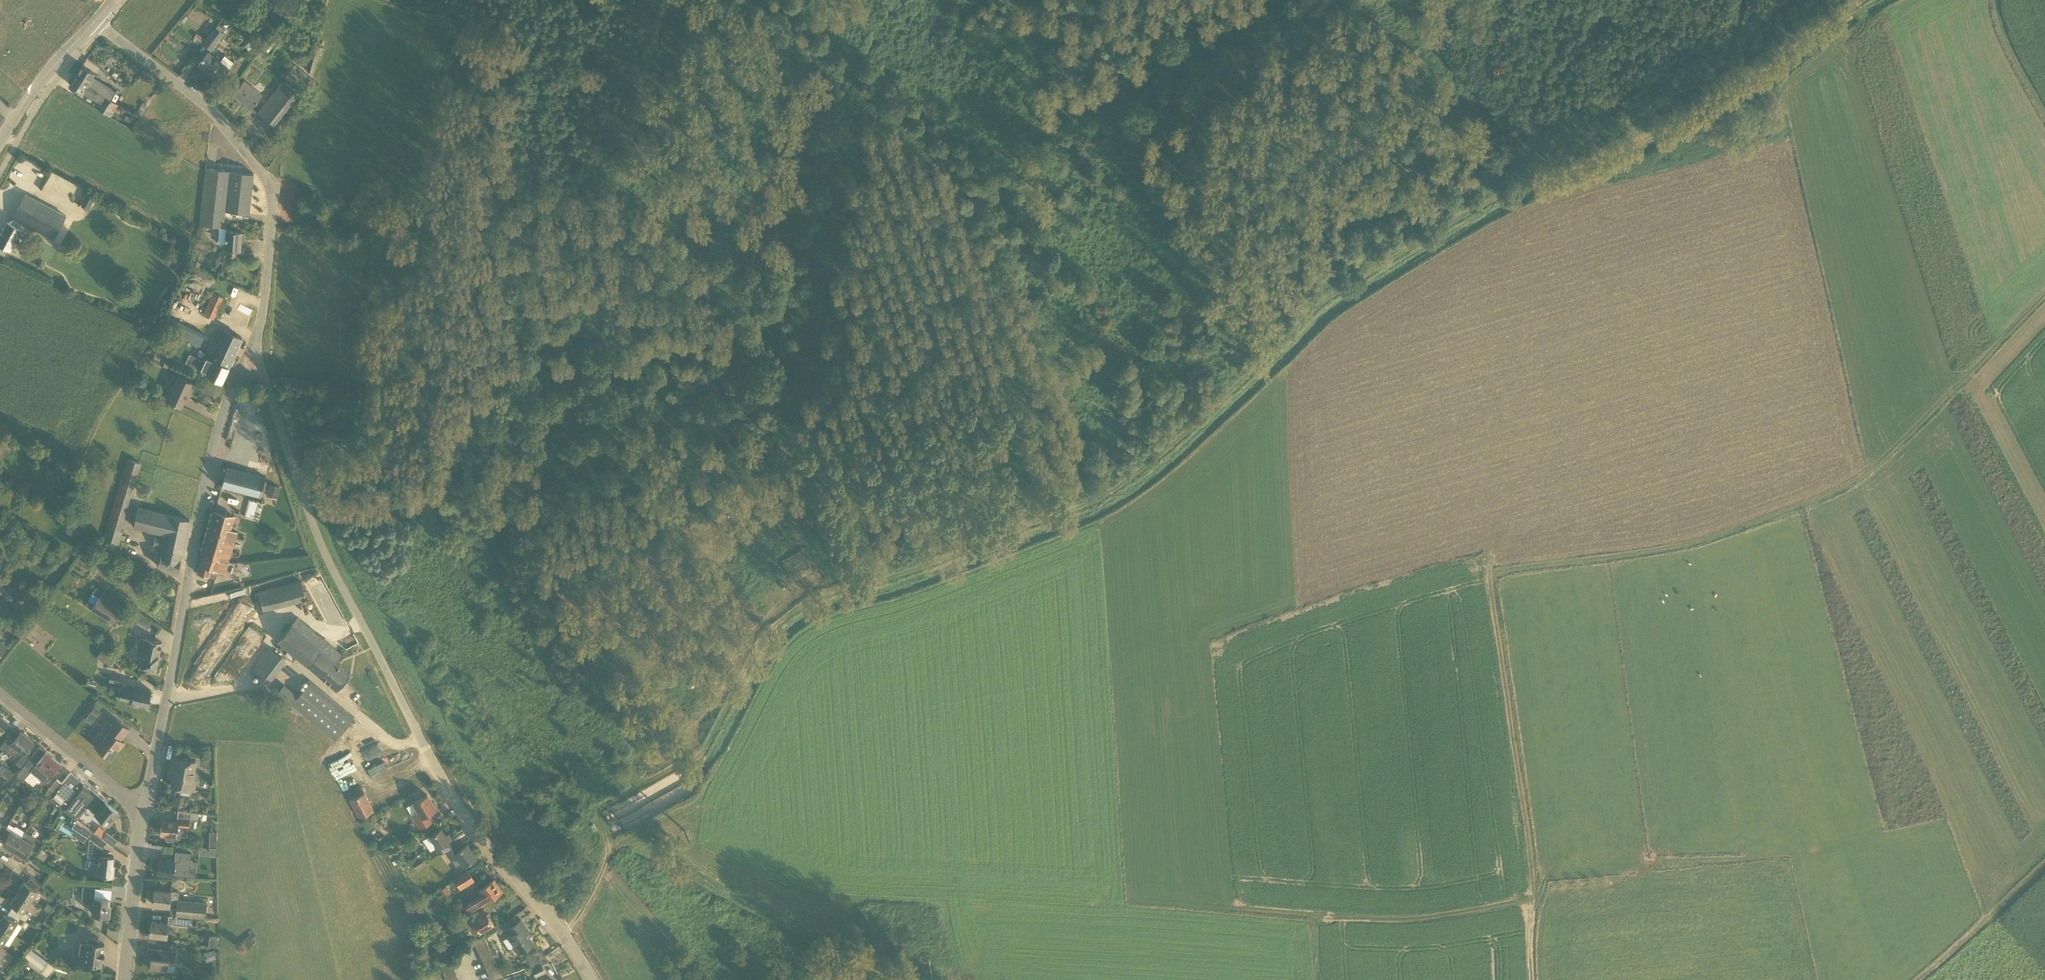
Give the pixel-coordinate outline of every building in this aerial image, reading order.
[(212,49),(223,33),(215,27),(204,43),(212,49)] [(311,53),(307,69),(314,75),(318,57),(321,47),(317,46),(317,42),(314,41),(313,45),(311,53)] [(219,82),(229,68),(208,52),(199,64),(210,72),(209,74),(219,82)] [(295,64),(284,78),(301,91),(312,77),(295,64)] [(115,92),(92,77),(94,73),(82,65),(75,76),(82,80),(81,81),(87,85),(98,92),(101,94),(111,99),(117,89),(115,92)] [(93,98),(97,101),(101,94),(98,92),(87,85),(81,81),(82,80),(75,76),(70,84),(78,89),(93,98)] [(251,107),(258,99),(262,94),(244,80),(233,93),(251,107)] [(274,124),(280,117),(298,93),(282,81),(258,112),(274,124)] [(103,104),(100,110),(111,116),(118,104),(110,100),(107,98),(103,104)] [(251,193),(253,173),(206,167),(206,163),(203,188),(251,193)] [(249,213),(251,193),(203,188),(200,224),(219,226),(223,227),(225,211),(249,213)] [(89,210),(95,197),(87,193),(81,205),(89,210)] [(25,230),(28,224),(54,238),(66,215),(25,194),(13,216),(14,217),(11,223),(8,221),(4,228),(3,228),(0,233),(0,234),(1,235),(0,236),(0,243),(2,244),(0,248),(0,252),(5,255),(9,248),(10,248),(13,242),(18,244),(25,230)] [(242,230),(227,229),(226,243),(225,248),(240,249),(242,230)] [(199,266),(201,261),(203,251),(196,249),(193,259),(192,264),(199,266)] [(214,318),(223,297),(213,292),(208,301),(197,297),(192,309),(214,318)] [(199,345),(204,335),(184,326),(179,337),(199,345)] [(205,374),(222,382),(222,381),(242,337),(219,326),(198,370),(205,374)] [(155,339),(152,347),(159,350),(162,343),(155,339)] [(189,353),(185,363),(196,368),(200,358),(189,353)] [(168,366),(171,360),(162,356),(159,362),(168,366)] [(195,383),(179,376),(168,400),(182,406),(192,383),(195,384),(195,383)] [(227,466),(222,486),(260,497),(266,477),(227,466)] [(269,484),(266,494),(277,497),(279,487),(269,484)] [(224,487),(222,492),(233,495),(234,490),(224,487)] [(249,499),(245,516),(254,518),(258,501),(249,499)] [(170,515),(139,507),(134,526),(157,532),(154,546),(164,548),(163,554),(162,554),(159,566),(178,571),(181,558),(190,519),(170,514),(170,515)] [(227,561),(228,559),(223,557),(230,528),(234,516),(215,511),(203,554),(227,561)] [(785,559),(793,575),(810,566),(802,550),(785,559)] [(225,572),(226,567),(227,561),(203,554),(198,573),(214,578),(217,570),(225,572)] [(139,576),(142,564),(127,559),(123,571),(139,576)] [(248,583),(262,581),(259,568),(245,571),(248,583)] [(302,575),(328,626),(343,619),(317,568),(302,575)] [(274,606),(296,601),(305,599),(301,581),(269,589),(274,606)] [(263,609),(274,606),(269,589),(258,591),(263,609)] [(123,605),(102,591),(99,596),(91,609),(113,622),(123,605)] [(149,627),(152,623),(134,612),(131,617),(149,627)] [(336,690),(350,674),(335,662),(341,654),(298,616),(278,639),(336,690)] [(156,669),(159,655),(162,642),(141,637),(137,654),(143,655),(141,665),(156,669)] [(267,683),(285,659),(268,646),(251,670),(267,683)] [(97,657),(110,665),(115,657),(103,649),(97,657)] [(121,677),(110,674),(109,681),(120,683),(121,677)] [(346,711),(311,680),(298,695),(284,684),(276,694),(300,714),(302,712),(328,733),(335,740),(354,718),(346,711)] [(148,705),(151,690),(135,686),(134,691),(121,688),(119,698),(132,701),(131,703),(140,705),(140,703),(148,705)] [(83,718),(89,723),(100,710),(94,705),(83,718)] [(0,713),(0,732),(9,721),(0,713)] [(112,758),(121,746),(118,743),(129,729),(116,719),(95,745),(112,758)] [(25,752),(34,741),(21,731),(12,742),(7,738),(0,746),(10,754),(16,746),(24,752),(16,763),(22,768),(31,757),(25,752)] [(46,751),(40,746),(31,757),(22,768),(18,774),(24,779),(25,778),(33,785),(40,777),(43,780),(50,773),(59,762),(46,751)] [(171,786),(180,787),(180,793),(180,794),(188,795),(189,794),(190,789),(191,789),(193,778),(196,761),(173,757),(171,770),(174,770),(171,786)] [(0,765),(0,772),(7,777),(11,771),(1,764),(0,765)] [(49,799),(62,808),(77,819),(87,805),(109,823),(118,811),(97,794),(98,794),(83,781),(82,781),(71,772),(62,782),(50,797),(49,799)] [(45,793),(50,797),(62,782),(57,779),(45,793)] [(23,784),(16,786),(18,792),(25,790),(23,784)] [(358,817),(373,809),(362,787),(347,794),(358,817)] [(420,827),(431,821),(427,813),(436,808),(427,794),(413,803),(419,812),(413,816),(420,827)] [(52,804),(48,810),(53,814),(58,808),(52,804)] [(190,819),(191,812),(178,810),(177,821),(162,820),(161,833),(166,834),(166,838),(168,840),(173,841),(175,839),(175,835),(177,835),(178,826),(193,827),(194,820),(190,819)] [(77,819),(72,827),(75,828),(87,836),(89,837),(95,842),(94,856),(96,856),(95,861),(93,861),(92,873),(97,874),(105,874),(105,875),(113,876),(115,864),(113,864),(114,856),(102,855),(102,847),(100,845),(104,840),(102,838),(93,832),(77,819)] [(9,823),(6,827),(0,837),(5,841),(3,843),(14,850),(26,831),(16,826),(14,826),(9,823)] [(93,832),(102,838),(103,838),(107,832),(98,825),(93,832)] [(449,838),(441,827),(430,835),(429,836),(437,847),(434,848),(439,855),(445,850),(444,850),(455,842),(451,837),(449,838)] [(32,857),(38,847),(42,841),(26,831),(14,850),(25,857),(27,854),(32,857)] [(113,845),(118,839),(107,832),(103,838),(113,845)] [(459,848),(455,842),(444,850),(445,850),(451,859),(457,855),(464,865),(476,856),(467,843),(459,848)] [(199,853),(215,854),(215,846),(199,846),(199,853)] [(156,872),(173,874),(175,861),(190,863),(191,852),(176,850),(175,861),(167,859),(167,861),(158,860),(156,872)] [(1362,868),(1362,878),(1372,878),(1372,868),(1362,868)] [(460,889),(474,879),(468,870),(454,879),(460,889)] [(41,884),(31,877),(27,883),(24,881),(17,892),(31,901),(39,889),(38,888),(41,884)] [(469,913),(502,891),(494,879),(477,890),(480,895),(464,905),(469,913)] [(109,915),(110,904),(109,904),(110,898),(95,896),(96,887),(83,886),(82,900),(86,900),(86,902),(94,903),(93,913),(109,915)] [(206,918),(207,903),(178,900),(170,899),(171,891),(155,889),(153,904),(169,906),(169,905),(181,907),(181,915),(191,916),(196,916),(196,917),(206,918)] [(26,919),(29,914),(24,911),(31,901),(17,892),(11,903),(13,904),(10,909),(26,919)] [(426,908),(440,903),(437,894),(423,899),(426,908)] [(48,902),(44,908),(49,910),(52,905),(48,902)] [(10,909),(7,914),(4,913),(0,919),(0,925),(11,932),(18,922),(23,925),(26,919),(10,909)] [(478,912),(469,918),(456,927),(459,933),(468,927),(474,936),(479,933),(494,923),(487,913),(481,917),(478,912)] [(168,923),(190,925),(191,916),(181,915),(180,915),(171,914),(165,914),(164,922),(151,920),(150,935),(166,936),(168,923)] [(517,953),(533,943),(527,933),(529,931),(521,919),(508,928),(512,934),(508,937),(513,945),(513,946),(517,953)] [(11,932),(0,925),(0,947),(0,948),(3,943),(4,944),(11,932)] [(98,943),(99,937),(83,935),(82,941),(81,941),(78,961),(102,964),(103,956),(104,956),(104,951),(105,944),(98,943)] [(476,946),(487,941),(484,935),(474,942),(476,946)] [(478,951),(489,946),(487,941),(476,946),(478,951)] [(480,956),(491,951),(489,946),(478,951),(480,956)] [(40,971),(41,971),(48,962),(30,948),(24,957),(22,959),(39,972),(40,971)] [(175,964),(176,951),(148,948),(147,957),(149,957),(149,962),(151,962),(150,969),(168,971),(168,964),(175,964)] [(213,949),(204,952),(207,960),(216,957),(213,949)] [(495,950),(491,951),(493,956),(495,959),(499,956),(496,949),(495,950)] [(482,961),(493,956),(491,951),(480,956),(482,961)] [(485,966),(496,961),(495,959),(493,956),(482,961),(485,966)] [(442,968),(453,965),(451,957),(440,964),(442,968)] [(546,972),(543,966),(540,960),(530,965),(536,978),(546,972)] [(56,961),(55,967),(67,970),(69,965),(56,961)] [(487,970),(498,966),(496,961),(485,966),(487,970)] [(444,973),(455,970),(453,965),(442,968),(444,973)] [(489,975),(500,970),(498,966),(487,970),(489,975)] [(445,978),(457,974),(455,970),(444,973),(445,978)] [(491,979),(503,976),(500,970),(489,975),(491,979)]
